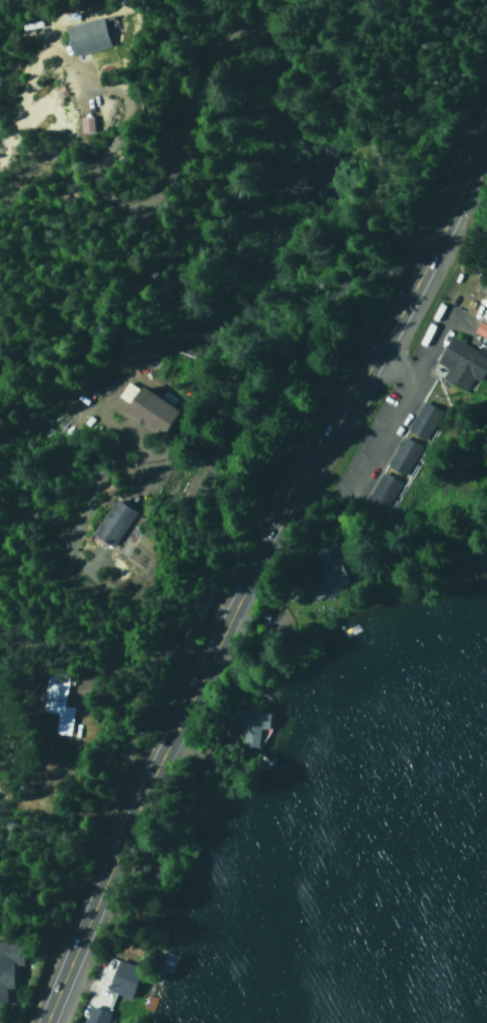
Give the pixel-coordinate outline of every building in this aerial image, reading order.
[(68,55),(105,45),(97,15),(60,25),(68,55)] [(486,339),(486,336),(486,325),(476,321),(471,333),(486,339)] [(486,364),(486,359),(482,356),(486,350),(477,345),(474,351),(448,336),(436,358),(469,377),(477,381),(486,364)] [(162,436),(177,408),(135,385),(120,413),(162,436)] [(418,444),(400,436),(385,468),(404,476),(418,444)] [(385,512),(398,480),(378,472),(364,504),(385,512)] [(88,533),(108,548),(134,512),(114,498),(88,533)] [(313,551),(321,568),(314,571),(319,581),(306,588),(312,601),(350,582),(330,542),(313,551)] [(263,615),(272,634),(291,625),(282,606),(263,615)] [(53,733),(68,734),(71,706),(62,705),(65,676),(43,673),(39,711),(55,713),(53,733)] [(223,726),(240,728),(238,746),(255,748),(257,727),(267,728),(268,713),(225,708),(223,726)] [(4,1005),(3,989),(10,989),(10,965),(18,964),(18,941),(0,941),(0,1005),(4,1005)] [(138,967),(114,959),(104,990),(129,998),(138,967)] [(107,1013),(86,1006),(80,1022),(104,1022),(107,1013)]
